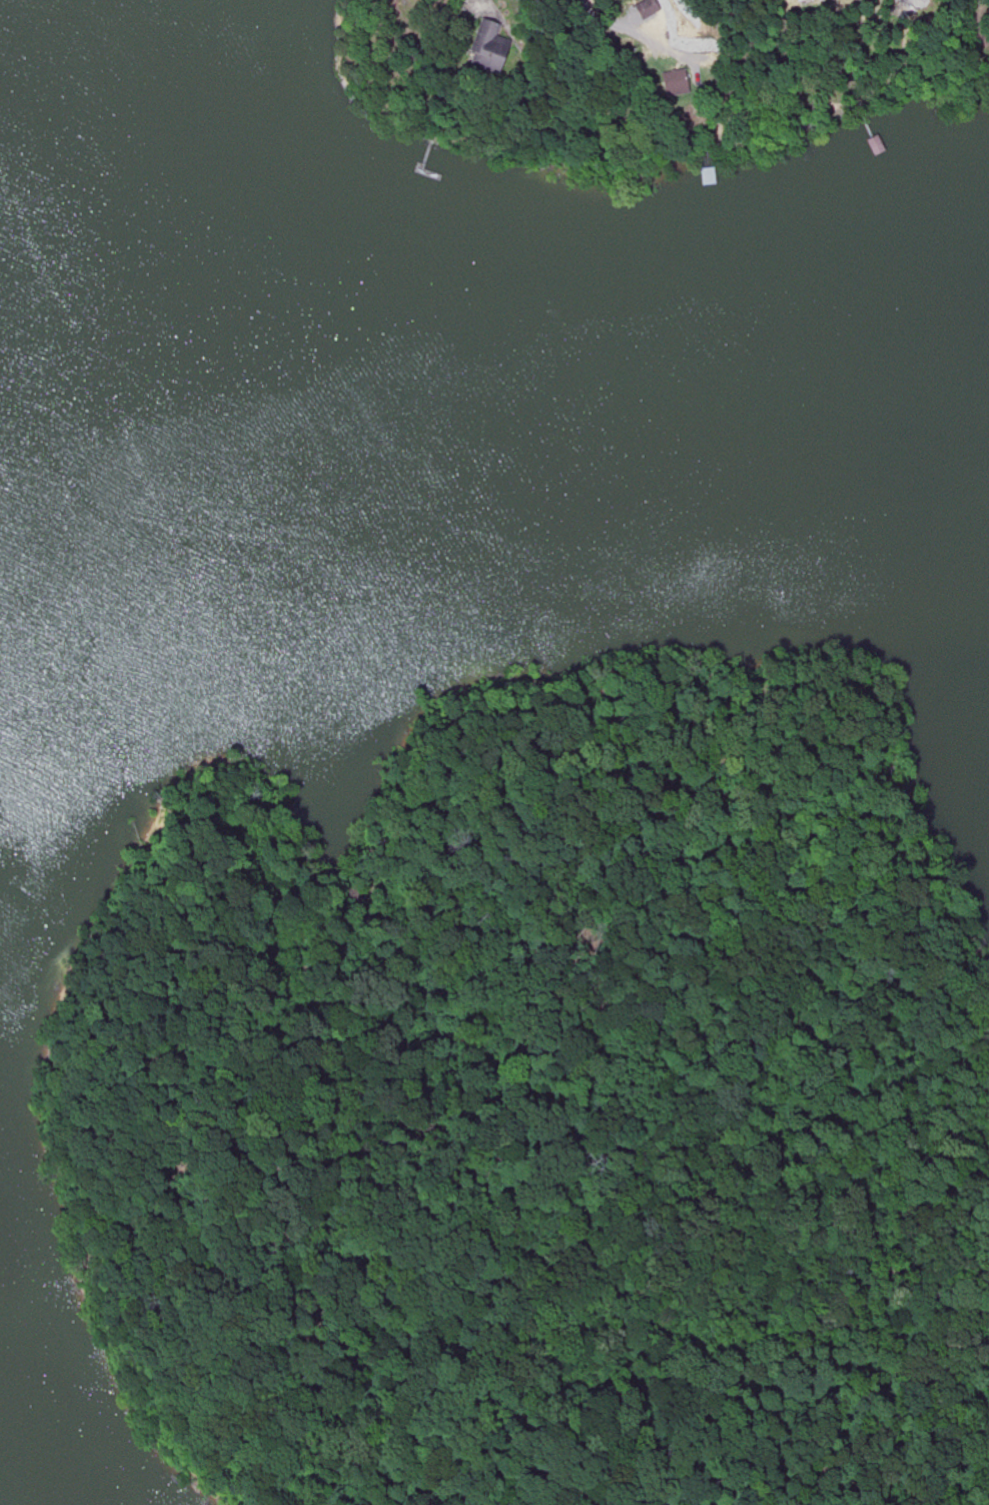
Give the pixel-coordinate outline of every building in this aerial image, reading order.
[(696,80),(693,67),(663,73),(667,96),(699,90),(697,80),(696,80)]
